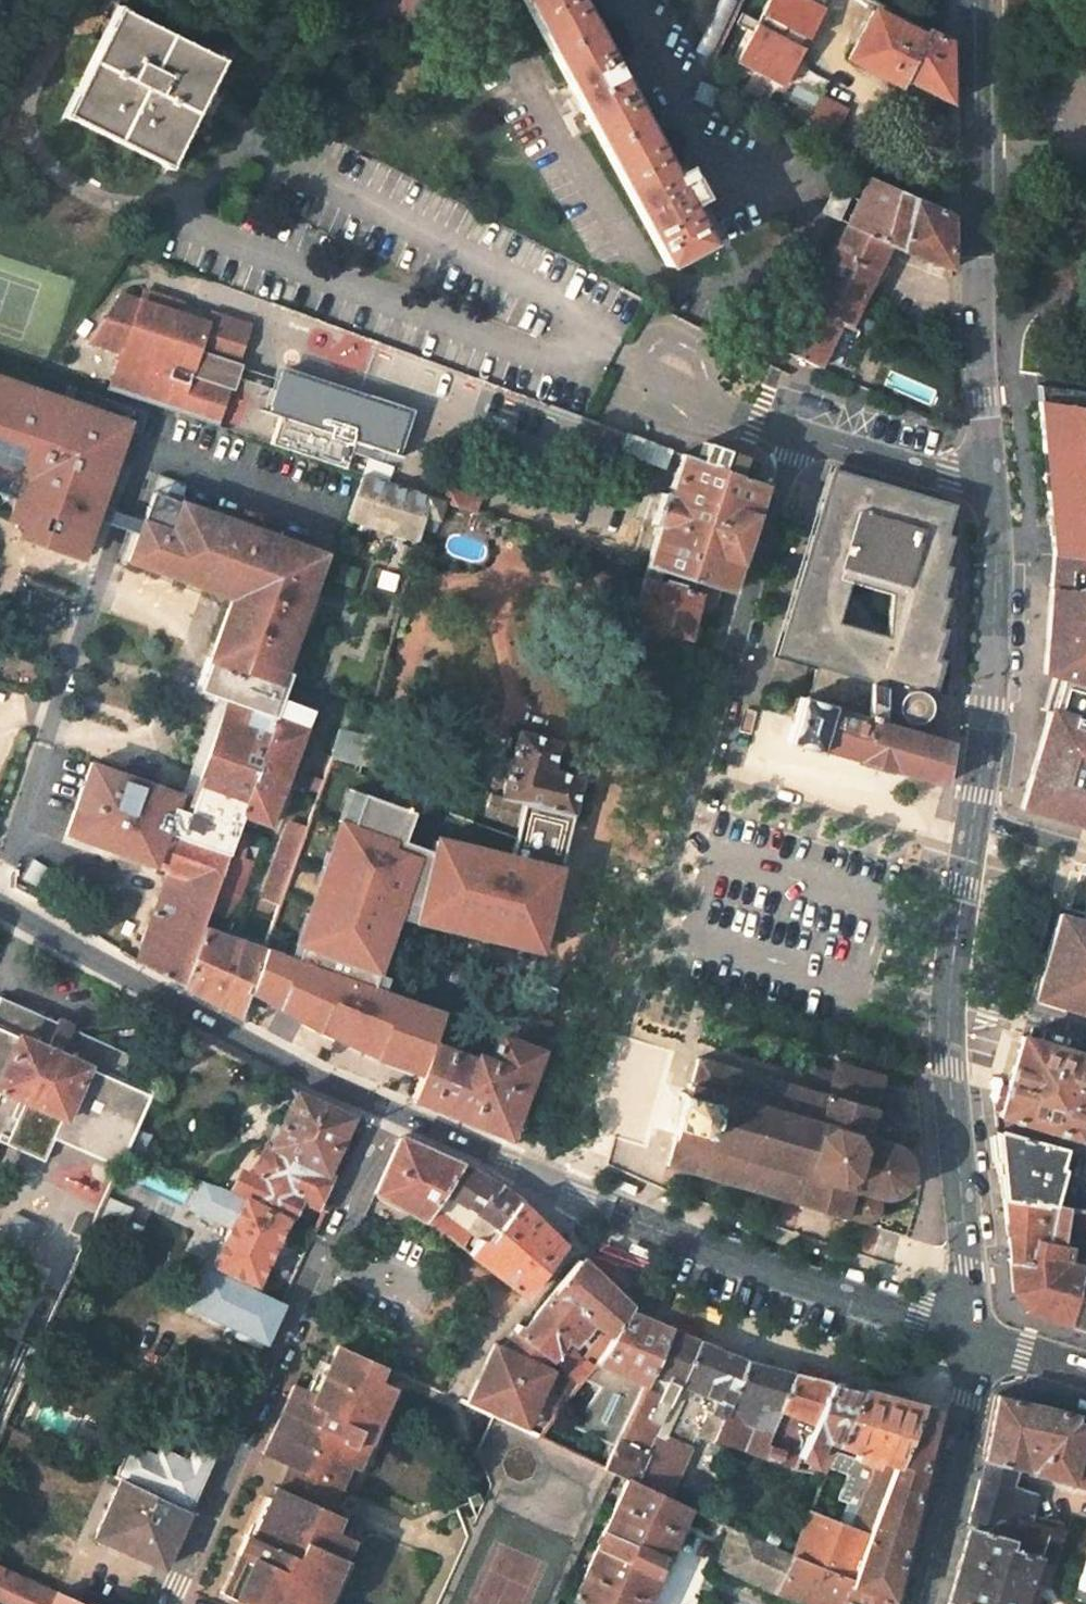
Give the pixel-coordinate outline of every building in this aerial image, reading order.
[(664,265),(706,243),(686,204),(698,197),(682,169),(670,176),(576,0),(524,0),(664,265)] [(117,8),(66,114),(169,167),(222,61),(117,8)] [(924,41),(873,13),(848,61),(900,88),(903,82),(948,106),(947,44),(927,34),(924,41)] [(854,146),(869,114),(716,44),(701,76),(854,146)] [(861,296),(885,248),(950,273),(949,218),(867,179),(856,202),(845,225),(821,276),(861,296)] [(856,202),(833,191),(821,213),(845,225),(856,202)] [(838,322),(847,326),(861,298),(861,296),(821,276),(785,353),(794,356),(817,367),(838,322)] [(199,375),(205,354),(236,364),(249,323),(208,309),(205,320),(176,311),(180,300),(139,286),(135,297),(114,290),(86,339),(118,349),(105,389),(215,426),(229,385),(199,375)] [(229,385),(236,364),(205,354),(199,375),(229,385)] [(0,378),(0,474),(21,481),(15,499),(7,520),(23,525),(84,547),(94,520),(98,509),(128,423),(0,378)] [(394,457),(406,421),(280,379),(268,415),(280,418),(354,443),(394,457)] [(1049,563),(1085,567),(1085,398),(1035,391),(1040,459),(1050,459),(1053,497),(1044,498),(1049,563)] [(345,470),(354,443),(280,418),(271,445),(345,470)] [(670,453),(627,437),(622,450),(665,466),(670,453)] [(740,477),(746,460),(705,444),(698,462),(740,477)] [(698,462),(682,455),(669,497),(661,494),(653,525),(660,527),(648,566),(732,593),(766,488),(740,477),(698,462)] [(1050,459),(1040,459),(1044,498),(1053,497),(1050,459)] [(925,719),(927,716),(928,712),(928,708),(927,704),(925,701),(923,699),(920,697),(918,695),(919,692),(929,695),(938,663),(931,661),(940,630),(932,627),(941,600),(934,598),(943,568),(937,566),(946,537),(940,535),(948,507),(833,472),(776,657),(816,670),(814,676),(807,701),(800,699),(787,745),(809,752),(818,755),(818,752),(867,768),(940,791),(947,749),(936,745),(902,734),(905,725),(909,726),(914,726),(917,726),(920,724),(923,722),(925,719)] [(0,474),(0,494),(15,499),(21,481),(0,474)] [(362,475),(347,520),(417,544),(425,516),(430,497),(362,475)] [(476,512),(480,497),(451,489),(447,502),(476,512)] [(227,702),(277,720),(284,699),(292,677),(293,672),(286,670),(323,554),(150,494),(139,524),(135,535),(126,563),(231,599),(198,692),(227,702)] [(425,516),(441,521),(447,502),(430,497),(425,516)] [(139,524),(98,509),(94,520),(135,535),(139,524)] [(84,547),(23,525),(18,540),(79,561),(84,547)] [(1049,563),(1047,589),(1039,678),(1055,683),(1018,811),(1085,830),(1085,567),(1049,563)] [(690,640),(700,601),(643,582),(631,623),(634,624),(663,632),(690,640)] [(271,824),(313,708),(284,699),(277,720),(243,814),(271,824)] [(65,838),(153,870),(154,868),(168,873),(135,963),(180,987),(202,926),(209,909),(234,838),(243,814),(277,720),(227,702),(192,800),(90,765),(65,838)] [(332,756),(359,765),(363,749),(366,736),(341,729),(332,756)] [(574,816),(582,780),(554,772),(562,741),(521,732),(503,799),(489,797),(484,819),(518,828),(524,804),(574,816)] [(459,932),(541,952),(574,816),(524,804),(518,828),(512,856),(435,836),(431,850),(403,840),(414,811),(350,789),(295,939),(380,970),(399,917),(402,909),(461,923),(459,932)] [(261,896),(262,906),(277,911),(303,842),(306,834),(294,830),(285,833),(261,896)] [(209,909),(224,914),(240,899),(252,865),(243,861),(249,843),(234,838),(209,909)] [(1079,918),(1057,911),(1031,1002),(1085,1018),(1085,920),(1079,918)] [(246,992),(262,948),(202,926),(180,987),(236,1017),(246,992)] [(289,958),(262,948),(246,992),(316,1030),(344,1044),(375,1058),(419,1075),(426,1059),(431,1047),(443,1016),(373,990),(380,970),(295,939),(289,958)] [(2,1139),(11,1143),(15,1132),(19,1124),(13,1122),(23,1102),(68,1119),(59,1141),(121,1168),(152,1097),(123,1083),(134,1058),(81,1036),(79,1040),(71,1037),(75,1028),(60,1021),(59,1024),(2,1001),(0,1005),(0,1143),(2,1139)] [(511,1012),(491,1063),(484,1060),(475,1056),(473,1063),(431,1047),(426,1059),(419,1075),(409,1100),(506,1139),(510,1130),(550,1025),(511,1012)] [(493,1038),(484,1035),(475,1056),(484,1060),(493,1038)] [(1079,1142),(1085,1120),(1085,1055),(1020,1035),(998,1118),(1079,1142)] [(806,1093),(698,1060),(687,1094),(680,1092),(669,1129),(676,1131),(666,1164),(859,1223),(867,1223),(874,1218),(878,1211),(878,1203),(874,1196),(885,1196),(894,1192),(900,1187),(906,1178),(909,1168),(907,1159),(903,1150),(898,1144),(889,1140),(895,1134),(897,1127),(896,1119),(892,1115),(898,1095),(880,1090),(883,1080),(835,1066),(832,1075),(813,1069),(806,1093)] [(270,1151),(326,1176),(353,1120),(297,1091),(270,1151)] [(13,1122),(19,1124),(57,1140),(59,1141),(68,1119),(23,1102),(13,1122)] [(57,1140),(19,1124),(15,1132),(27,1137),(21,1150),(42,1159),(40,1163),(46,1165),(57,1140)] [(0,1143),(0,1145),(40,1163),(42,1159),(21,1150),(27,1137),(15,1132),(11,1143),(2,1139),(0,1143)] [(995,1133),(1002,1194),(1047,1204),(1057,1168),(1052,1167),(1057,1150),(995,1133)] [(459,1168),(399,1141),(373,1197),(414,1217),(431,1227),(439,1211),(444,1198),(459,1168)] [(325,1179),(326,1176),(270,1151),(266,1149),(253,1177),(256,1178),(255,1183),(245,1178),(237,1195),(248,1200),(245,1206),(288,1225),(296,1205),(312,1212),(313,1208),(324,1213),(329,1201),(318,1196),(325,1179)] [(475,1214),(495,1230),(490,1238),(485,1234),(480,1243),(477,1241),(467,1256),(522,1300),(563,1250),(520,1209),(523,1206),(490,1185),(478,1178),(459,1168),(444,1198),(475,1214)] [(288,1225),(245,1206),(202,1188),(190,1214),(232,1233),(216,1270),(220,1272),(217,1280),(212,1277),(197,1312),(232,1328),(229,1336),(262,1351),(281,1308),(252,1295),(255,1288),(259,1289),(277,1247),(288,1225)] [(1027,1265),(1036,1235),(1067,1242),(1075,1210),(1047,1204),(1002,1194),(1009,1262),(1027,1265)] [(458,1249),(468,1233),(439,1211),(431,1227),(458,1249)] [(1011,1290),(1031,1314),(1041,1317),(1070,1326),(1082,1272),(1067,1268),(1072,1243),(1067,1242),(1036,1235),(1027,1265),(1009,1262),(1011,1290)] [(1082,1272),(1070,1326),(1085,1331),(1085,1253),(1082,1272)] [(567,1356),(594,1327),(613,1342),(633,1315),(579,1265),(538,1314),(524,1331),(520,1327),(515,1333),(550,1359),(557,1349),(567,1356)] [(604,1355),(595,1368),(602,1370),(589,1390),(596,1394),(565,1433),(608,1452),(668,1332),(633,1315),(613,1342),(604,1355)] [(622,1482),(631,1486),(698,1345),(668,1332),(608,1452),(598,1471),(607,1475),(622,1482)] [(550,1359),(515,1333),(502,1352),(495,1348),(461,1409),(496,1425),(534,1442),(579,1386),(580,1385),(546,1369),(550,1359)] [(665,1501),(691,1442),(707,1438),(716,1442),(748,1366),(698,1345),(631,1486),(665,1501)] [(604,1355),(595,1349),(582,1366),(591,1372),(595,1368),(604,1355)] [(268,1455),(264,1462),(288,1472),(347,1499),(350,1492),(396,1392),(376,1383),(381,1370),(335,1350),(313,1400),(296,1394),(268,1455)] [(582,1366),(580,1364),(570,1375),(580,1385),(591,1372),(582,1366)] [(716,1442),(740,1452),(759,1411),(777,1373),(751,1367),(748,1366),(716,1442)] [(591,1372),(580,1385),(579,1386),(589,1390),(602,1370),(595,1368),(591,1372)] [(759,1411),(778,1417),(794,1377),(777,1373),(759,1411)] [(800,1424),(813,1428),(832,1386),(794,1377),(778,1417),(800,1424)] [(797,1463),(808,1467),(804,1478),(821,1484),(826,1471),(833,1455),(836,1447),(859,1392),(832,1386),(813,1428),(799,1460),(797,1463)] [(922,1407),(859,1392),(836,1447),(855,1454),(853,1460),(879,1467),(861,1513),(852,1535),(841,1530),(804,1516),(786,1556),(854,1588),(922,1407)] [(998,1397),(983,1459),(1013,1469),(1084,1489),(1085,1483),(1085,1436),(1084,1435),(1085,1428),(1073,1424),(1074,1417),(998,1397)] [(891,1602),(938,1411),(922,1407),(854,1588),(891,1602)] [(800,1424),(789,1456),(799,1460),(813,1428),(800,1424)] [(607,1475),(598,1471),(534,1442),(496,1425),(486,1449),(499,1483),(448,1603),(552,1603),(607,1475)] [(193,1446),(187,1459),(208,1470),(219,1445),(204,1437),(198,1449),(193,1446)] [(114,1474),(121,1477),(189,1511),(208,1470),(187,1459),(159,1446),(155,1454),(130,1441),(114,1474)] [(833,1455),(826,1471),(846,1477),(853,1460),(833,1455)] [(1085,1568),(1085,1524),(1077,1520),(1071,1535),(1059,1530),(1062,1519),(1042,1513),(1037,1522),(1029,1520),(1030,1515),(1035,1496),(1008,1486),(1013,1469),(983,1459),(971,1506),(965,1528),(969,1529),(1009,1542),(1007,1547),(1038,1558),(1055,1564),(1084,1574),(1085,1568)] [(846,1477),(836,1505),(849,1509),(841,1530),(852,1535),(861,1513),(879,1467),(853,1460),(846,1477)] [(282,1485),(278,1495),(352,1528),(357,1516),(362,1505),(354,1502),(347,1499),(288,1472),(282,1485)] [(121,1477),(94,1535),(164,1568),(189,1511),(121,1477)] [(622,1482),(568,1600),(577,1603),(642,1603),(685,1510),(665,1501),(631,1486),(622,1482)] [(278,1495),(254,1547),(247,1543),(222,1599),(234,1603),(327,1603),(360,1532),(352,1528),(278,1495)] [(1038,1558),(1007,1547),(1009,1542),(969,1529),(947,1603),(951,1603),(1023,1603),(1030,1583),(1038,1558)] [(715,1565),(776,1592),(791,1559),(729,1531),(715,1565)] [(372,1537),(366,1534),(360,1532),(327,1603),(341,1603),(372,1537)] [(1055,1564),(1038,1558),(1030,1583),(1045,1589),(1055,1564)] [(854,1588),(791,1559),(776,1592),(802,1603),(848,1603),(854,1588)] [(60,1591),(0,1565),(0,1600),(9,1603),(88,1603),(60,1591)] [(66,1576),(60,1591),(88,1603),(113,1603),(115,1599),(66,1576)] [(891,1602),(854,1588),(848,1603),(890,1603),(891,1602)]
